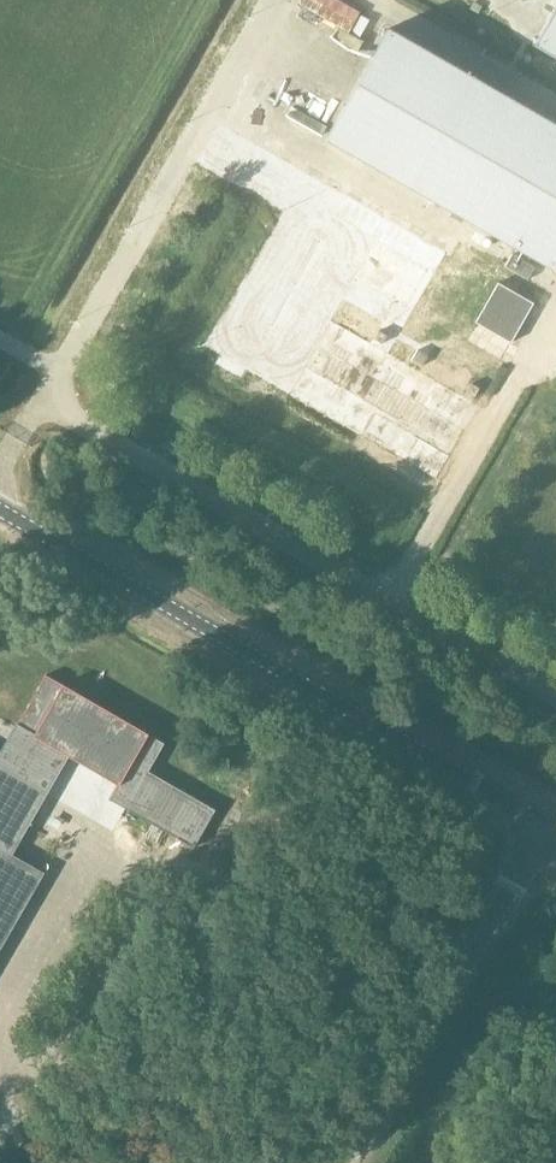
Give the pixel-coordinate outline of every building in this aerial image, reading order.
[(532,46),(555,59),(555,4),(532,46)] [(324,140),(554,270),(555,267),(555,125),(386,29),(324,140)] [(345,268),(393,301),(370,332),(403,355),(422,327),(404,315),(405,313),(402,310),(431,269),(373,229),(345,268)] [(515,254),(508,266),(531,279),(538,267),(515,254)] [(497,283),(474,322),(510,343),(533,304),(497,283)] [(341,296),(332,312),(361,327),(369,311),(341,296)] [(288,395),(361,436),(403,360),(330,319),(288,395)] [(274,382),(282,370),(257,355),(250,368),(274,382)] [(40,873),(9,855),(66,756),(116,785),(108,800),(192,848),(214,810),(147,771),(163,744),(45,676),(0,752),(0,943),(40,873)]
